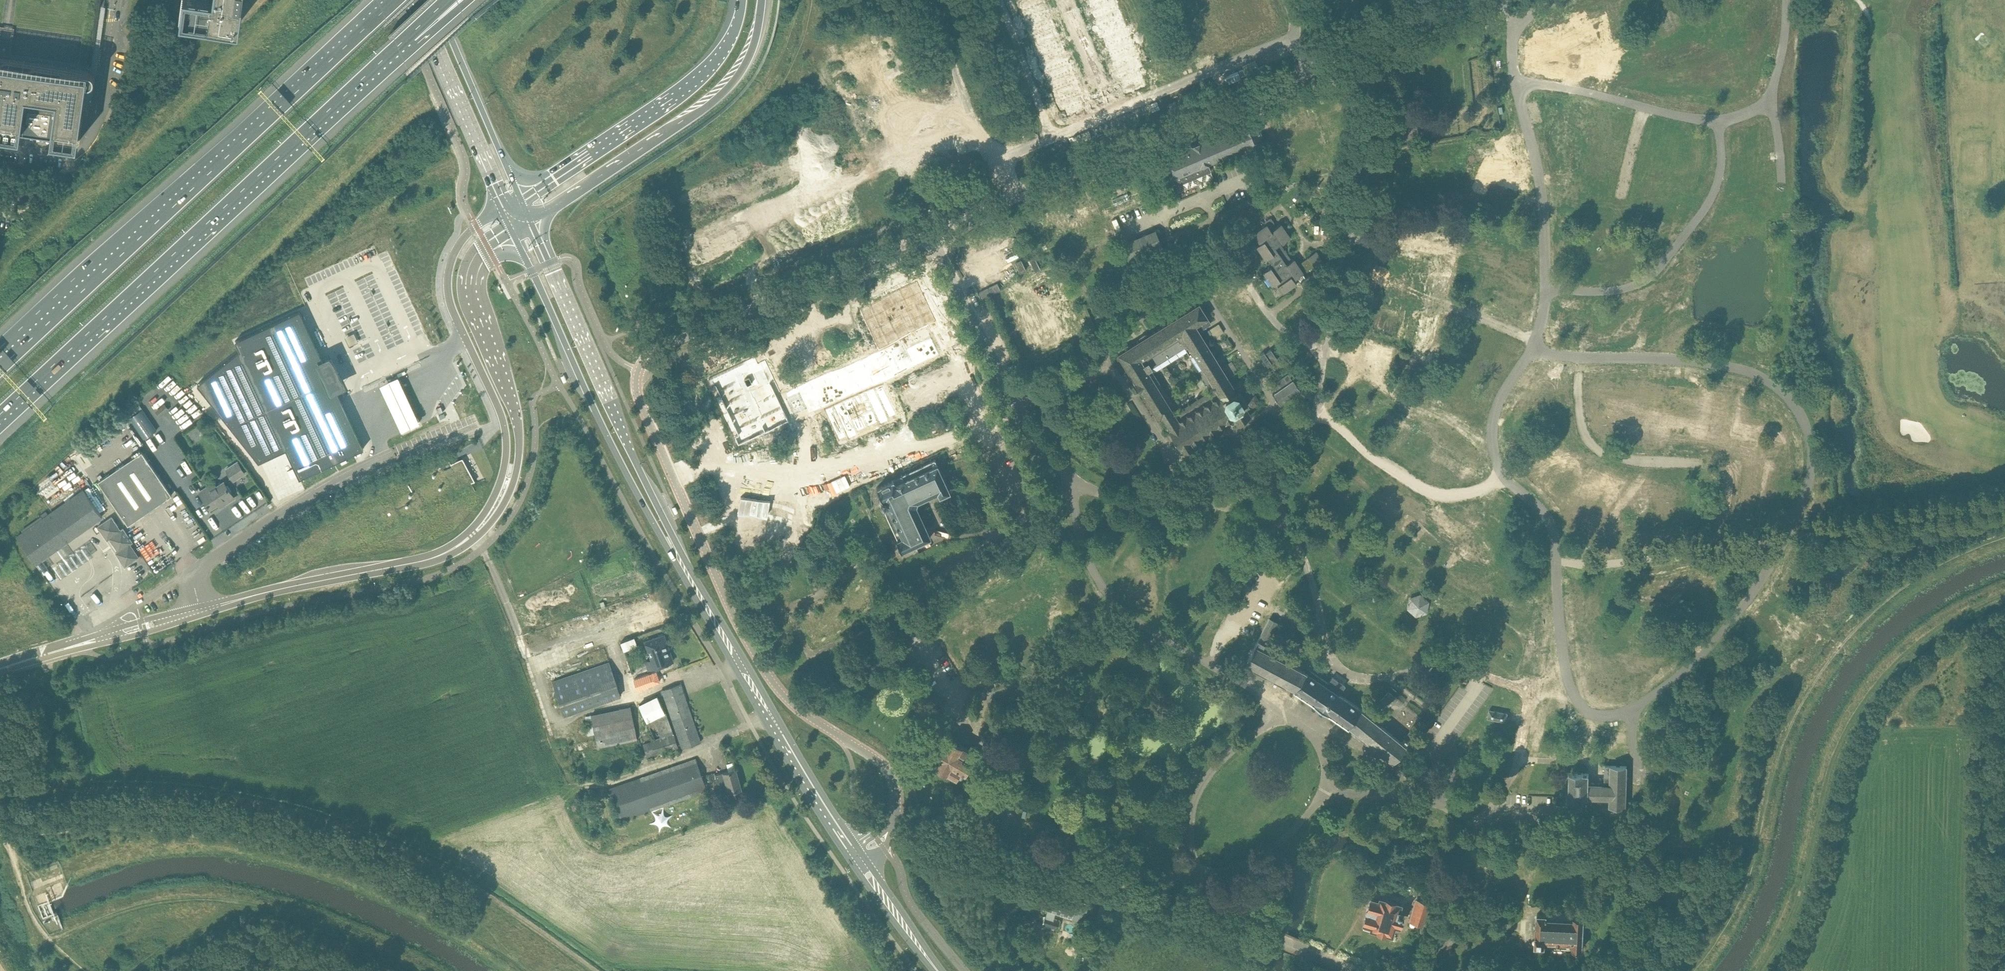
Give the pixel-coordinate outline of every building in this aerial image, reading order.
[(180,14),(239,23),(242,0),(182,0),(180,14)] [(1017,2),(1021,12),(1039,5),(1040,5),(1044,3),(1043,0),(1022,0),(1017,2)] [(1091,6),(1095,16),(1117,7),(1115,0),(1106,0),(1093,5),(1091,6)] [(1188,10),(1211,1),(1211,0),(1184,0),(1188,10)] [(1632,3),(1636,11),(1643,8),(1642,7),(1653,2),(1653,0),(1637,0),(1632,3)] [(1039,5),(1021,12),(1025,21),(1043,14),(1040,5),(1039,5)] [(1117,7),(1095,16),(1099,27),(1103,25),(1105,29),(1121,22),(1120,19),(1122,18),(1117,7)] [(1212,11),(1192,19),(1196,29),(1216,21),(1212,12),(1212,11)] [(1043,14),(1025,21),(1028,31),(1049,23),(1051,22),(1047,12),(1043,14)] [(1107,33),(1102,35),(1106,46),(1129,37),(1125,26),(1123,26),(1121,22),(1105,29),(1107,33)] [(1049,23),(1028,31),(1032,40),(1051,33),(1053,33),(1049,23)] [(1051,33),(1032,40),(1037,51),(1039,50),(1040,54),(1056,48),(1051,33)] [(1129,37),(1106,46),(1110,55),(1133,46),(1129,37)] [(1133,46),(1110,55),(1114,65),(1137,56),(1133,46)] [(1042,58),(1040,59),(1044,70),(1067,61),(1063,50),(1058,52),(1056,48),(1040,54),(1042,58)] [(1137,56),(1114,65),(1118,76),(1119,75),(1138,68),(1141,67),(1137,56)] [(20,136),(50,140),(77,144),(82,107),(83,103),(86,82),(87,82),(88,82),(89,82),(90,82),(91,82),(91,81),(92,81),(92,80),(93,80),(93,79),(94,78),(94,77),(94,76),(94,75),(94,74),(94,73),(93,73),(93,72),(92,71),(91,70),(90,70),(89,69),(88,69),(0,57),(0,133),(20,136)] [(1067,61),(1044,70),(1048,80),(1071,71),(1067,61)] [(1123,85),(1114,88),(1117,96),(1126,92),(1126,93),(1132,91),(1132,92),(1134,91),(1134,90),(1140,88),(1137,81),(1142,79),(1138,68),(1119,75),(1123,85)] [(1071,71),(1048,80),(1052,89),(1074,80),(1071,71)] [(1074,80),(1052,89),(1056,100),(1057,100),(1075,92),(1075,93),(1079,91),(1074,80)] [(1075,92),(1057,100),(1061,111),(1066,109),(1068,116),(1078,112),(1078,111),(1082,110),(1079,102),(1075,93),(1075,92)] [(1237,125),(1238,127),(1247,148),(1247,149),(1250,148),(1251,151),(1255,149),(1254,146),(1264,142),(1254,118),(1237,125)] [(1247,148),(1238,127),(1163,158),(1175,186),(1210,171),(1207,165),(1247,148)] [(1307,208),(1295,215),(1302,226),(1314,218),(1307,208)] [(1264,222),(1264,223),(1266,225),(1253,233),(1258,241),(1259,241),(1261,243),(1256,246),(1266,260),(1269,258),(1274,266),(1271,268),(1270,266),(1262,271),(1272,285),(1277,282),(1278,284),(1277,284),(1282,292),(1300,280),(1303,285),(1311,279),(1312,281),(1311,282),(1317,290),(1328,283),(1322,274),(1321,275),(1320,273),(1327,268),(1316,251),(1307,257),(1308,257),(1303,261),(1304,262),(1298,266),(1293,259),(1291,260),(1280,243),(1282,242),(1290,237),(1280,223),(1274,228),(1272,225),(1273,224),(1274,223),(1274,222),(1271,218),(1270,218),(1269,218),(1265,221),(1264,222)] [(1164,251),(1157,235),(1123,250),(1130,266),(1164,251)] [(677,256),(675,241),(668,243),(671,257),(677,256)] [(1034,257),(1029,259),(1035,271),(1040,269),(1034,257)] [(1026,270),(1021,260),(1015,262),(1020,273),(1026,270)] [(1380,276),(1377,289),(1400,295),(1403,282),(1401,282),(1401,280),(1388,277),(1388,278),(1380,276)] [(1041,279),(1001,299),(1027,350),(1067,329),(1041,279)] [(872,309),(861,314),(866,325),(870,323),(875,335),(872,337),(877,347),(886,343),(888,347),(907,337),(909,341),(918,337),(916,333),(926,329),(924,325),(933,321),(928,310),(925,312),(920,300),(923,298),(923,297),(918,288),(907,293),(908,293),(899,297),(897,293),(889,297),(891,301),(880,305),(881,306),(872,310),(872,309)] [(1148,335),(1144,334),(1140,337),(1139,341),(1131,346),(1130,346),(1127,345),(1122,348),(1121,352),(1122,352),(1118,354),(1134,380),(1133,380),(1141,393),(1142,392),(1158,418),(1162,416),(1169,427),(1167,427),(1181,450),(1182,449),(1184,452),(1193,446),(1191,444),(1228,421),(1229,423),(1234,424),(1237,422),(1237,423),(1250,415),(1247,410),(1256,404),(1257,399),(1254,394),(1253,395),(1248,387),(1249,386),(1246,381),(1242,380),(1232,386),(1198,331),(1210,323),(1198,304),(1148,335)] [(240,351),(197,383),(259,461),(286,449),(299,478),(303,477),(364,448),(346,411),(340,398),(337,391),(335,386),(340,383),(329,361),(324,363),(322,358),(300,311),(235,341),(240,351)] [(1267,366),(1276,360),(1279,363),(1270,349),(1264,354),(1263,352),(1259,355),(1267,366)] [(717,386),(714,387),(720,402),(724,400),(729,411),(725,412),(732,427),(736,425),(738,430),(734,432),(738,440),(742,438),(743,442),(752,437),(754,441),(776,430),(775,427),(783,423),(782,419),(785,418),(782,410),(778,412),(776,406),(779,405),(772,390),(769,392),(767,388),(770,386),(761,365),(757,367),(756,364),(747,368),(745,364),(723,375),(724,378),(716,382),(717,386)] [(1280,404),(1300,390),(1293,379),(1292,380),(1287,373),(1270,386),(1274,392),(1272,393),(1280,404)] [(841,401),(816,412),(825,431),(830,429),(835,438),(832,439),(838,452),(850,447),(849,444),(858,439),(860,442),(882,432),(880,429),(890,425),(891,427),(903,422),(898,409),(895,410),(890,400),(896,398),(887,379),(857,394),(859,398),(844,406),(841,401)] [(397,381),(380,390),(402,436),(420,428),(397,381)] [(139,403),(126,412),(144,439),(157,430),(139,403)] [(165,404),(155,411),(160,417),(169,409),(165,404)] [(142,451),(120,466),(150,510),(172,495),(142,451)] [(449,461),(429,472),(433,481),(381,508),(390,524),(453,491),(454,493),(475,482),(462,459),(451,465),(449,461)] [(237,462),(226,469),(233,480),(244,473),(237,462)] [(901,476),(876,487),(882,500),(880,501),(883,508),(897,538),(897,539),(896,539),(901,551),(930,537),(926,527),(916,505),(917,501),(924,498),(933,494),(937,492),(939,496),(949,491),(937,463),(936,464),(903,480),(901,476)] [(128,525),(150,510),(120,466),(98,481),(128,525)] [(224,482),(202,496),(207,503),(206,504),(207,506),(208,505),(210,508),(226,498),(228,502),(234,498),(224,482)] [(83,490),(50,513),(69,540),(102,516),(83,490)] [(1405,523),(1400,530),(1411,538),(1424,517),(1414,511),(1415,509),(1408,505),(1402,513),(1408,517),(1404,523),(1405,523)] [(35,563),(69,540),(50,513),(48,515),(46,511),(41,515),(43,518),(17,537),(35,563)] [(132,542),(123,528),(120,530),(111,517),(98,526),(107,540),(110,538),(118,551),(116,552),(125,566),(139,557),(130,544),(132,542)] [(1424,517),(1411,538),(1422,545),(1426,538),(1427,539),(1431,533),(1437,537),(1442,528),(1435,523),(1435,524),(1424,517)] [(250,579),(258,574),(253,565),(244,569),(250,579)] [(1269,619),(1246,663),(1253,667),(1253,668),(1265,674),(1266,674),(1274,678),(1273,679),(1285,685),(1286,684),(1294,689),(1293,689),(1347,726),(1348,725),(1355,731),(1354,731),(1365,740),(1366,740),(1373,745),(1372,746),(1383,755),(1384,754),(1391,760),(1407,741),(1404,738),(1401,741),(1380,724),(1385,719),(1381,715),(1395,697),(1393,695),(1388,691),(1370,713),(1371,714),(1369,716),(1359,708),(1339,694),(1345,685),(1332,677),(1328,683),(1310,670),(1308,674),(1305,671),(1302,670),(1293,665),(1263,649),(1273,632),(1277,623),(1269,619)] [(554,625),(547,628),(551,638),(558,636),(554,625)] [(649,670),(673,661),(664,635),(646,641),(652,659),(646,661),(649,670)] [(634,637),(620,642),(624,651),(637,646),(634,637)] [(573,653),(560,659),(561,663),(575,657),(573,653)] [(609,662),(552,682),(564,715),(620,696),(609,662)] [(656,671),(633,679),(637,689),(660,681),(656,671)] [(663,693),(682,748),(701,742),(680,684),(661,691),(662,694),(663,693)] [(592,721),(597,747),(636,739),(630,707),(620,709),(621,715),(592,721)] [(1506,722),(1508,713),(1489,709),(1488,718),(1506,722)] [(673,733),(666,711),(648,719),(655,739),(673,733)] [(670,752),(678,750),(674,734),(643,743),(646,755),(670,749),(670,752)] [(936,742),(931,739),(926,749),(930,752),(925,760),(955,776),(960,769),(964,771),(969,762),(965,759),(970,751),(941,734),(936,742)] [(620,820),(706,790),(695,758),(609,788),(620,820)] [(1589,783),(1589,773),(1570,772),(1570,789),(1569,789),(1568,805),(1583,805),(1583,802),(1594,803),(1594,797),(1610,798),(1610,806),(1626,807),(1627,765),(1606,765),(1605,783),(1589,783)] [(715,775),(720,794),(741,788),(736,769),(715,775)] [(1063,894),(1057,912),(1058,912),(1082,920),(1088,900),(1077,897),(1077,898),(1063,894)] [(1371,927),(1391,933),(1393,923),(1398,925),(1401,915),(1402,916),(1402,914),(1401,914),(1402,910),(1397,909),(1399,903),(1379,897),(1378,901),(1370,898),(1363,922),(1371,925),(1371,927)] [(1416,900),(1410,919),(1423,923),(1429,904),(1416,900)] [(1538,913),(1536,942),(1545,943),(1545,941),(1573,943),(1572,947),(1582,948),(1584,916),(1573,915),(1573,919),(1546,917),(1547,913),(1538,913)] [(1044,916),(1042,924),(1047,926),(1052,927),(1054,919),(1053,918),(1045,916),(1044,916)] [(1054,919),(1052,927),(1058,929),(1060,920),(1056,919),(1054,919)]
